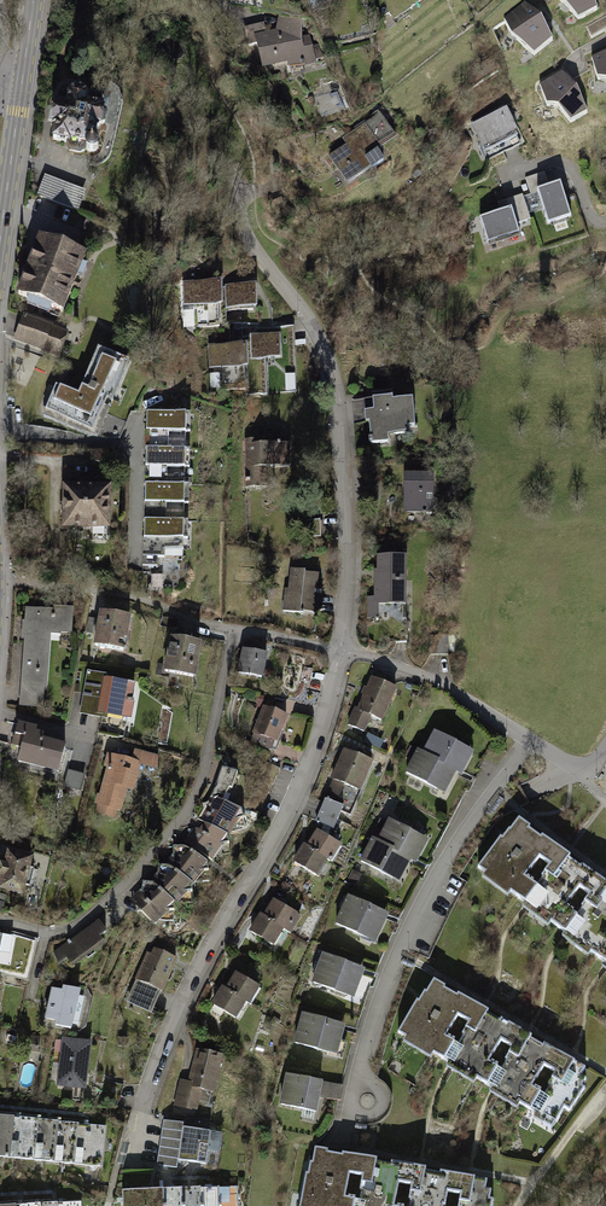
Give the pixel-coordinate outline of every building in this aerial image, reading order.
[(562,4),(579,25),(599,14),(595,0),(561,0),(562,4)] [(543,23),(525,6),(505,22),(514,41),(537,61),(555,46),(543,23)] [(302,20),(278,18),(276,33),(266,36),(264,26),(243,30),(247,50),(254,49),(262,71),(288,66),(289,70),(314,65),(313,41),(304,40),(302,20)] [(593,60),(599,82),(605,84),(605,54),(593,60)] [(563,75),(541,86),(548,109),(560,111),(572,125),(588,114),(578,91),(563,75)] [(84,154),(96,157),(101,155),(104,150),(101,144),(109,112),(111,100),(105,96),(91,92),(86,88),(73,88),(65,92),(63,100),(58,104),(54,127),(57,133),(55,142),(59,147),(84,154)] [(508,111),(472,128),(488,162),(524,146),(508,111)] [(379,116),(342,141),(346,148),(328,159),(345,185),(367,170),(369,173),(384,163),(376,152),(395,140),(379,116)] [(532,200),(541,197),(549,224),(572,217),(562,186),(551,189),(546,174),(526,181),(532,200)] [(88,191),(46,175),(38,196),(79,213),(88,191)] [(501,214),(480,220),(489,247),(521,236),(518,226),(530,222),(522,197),(498,205),(501,214)] [(84,257),(40,239),(18,294),(62,312),(84,257)] [(221,283),(182,284),(183,307),(221,306),(221,283)] [(255,284),(225,285),(225,308),(255,308),(255,284)] [(72,333),(26,315),(16,340),(62,358),(72,333)] [(280,333),(250,334),(250,358),(281,357),(280,333)] [(247,345),(208,345),(208,369),(247,369),(247,345)] [(129,362),(99,349),(79,396),(57,386),(46,412),(93,432),(106,400),(112,403),(129,362)] [(288,375),(288,391),(297,391),(298,375),(288,375)] [(392,393),(373,395),(373,407),(364,408),(364,421),(369,421),(371,441),(388,440),(387,434),(407,432),(406,426),(414,425),(412,397),(392,398),(392,393)] [(144,415),(143,450),(185,450),(185,431),(189,431),(189,416),(144,415)] [(264,439),(243,439),(243,487),(259,487),(259,470),(289,470),(289,445),(264,445),(264,439)] [(143,486),(182,486),(183,469),(189,469),(189,450),(185,450),(143,450),(143,486)] [(435,474),(403,474),(402,510),(434,511),(435,474)] [(189,486),(182,486),(143,486),(143,520),(183,521),(183,504),(188,504),(189,486)] [(66,488),(65,533),(112,533),(113,488),(66,488)] [(188,521),(183,521),(143,520),(142,559),(163,559),(163,564),(182,564),(182,551),(188,551),(188,521)] [(405,555),(375,554),(374,595),(364,595),(363,611),(378,611),(378,603),(404,604),(405,555)] [(306,571),(291,570),(290,591),(284,591),(283,611),(321,614),(322,595),(316,595),(318,577),(305,576),(306,571)] [(52,608),(26,606),(25,619),(21,619),(20,640),(24,640),(19,704),(45,706),(51,631),(72,632),(74,606),(52,604),(52,608)] [(131,613),(99,608),(93,642),(125,648),(131,613)] [(166,625),(177,627),(178,623),(178,619),(167,617),(166,625)] [(184,636),(169,633),(163,668),(196,674),(202,640),(184,636)] [(431,646),(432,655),(439,654),(448,654),(447,645),(431,646)] [(268,651),(241,647),(237,671),(264,676),(268,651)] [(106,673),(87,669),(79,713),(98,716),(99,711),(129,717),(136,683),(136,682),(106,676),(106,673)] [(397,686),(371,675),(357,708),(354,707),(347,724),(364,731),(370,715),(383,720),(397,686)] [(249,742),(272,750),(285,712),(262,704),(249,742)] [(38,724),(17,719),(11,745),(20,747),(16,761),(57,772),(65,742),(43,736),(44,731),(37,729),(38,724)] [(435,728),(423,750),(457,768),(463,771),(475,750),(435,728)] [(373,760),(343,747),(330,777),(333,778),(319,810),(315,818),(334,827),(341,811),(349,814),(373,760)] [(131,758),(106,751),(102,765),(106,766),(94,809),(117,815),(125,786),(134,789),(141,765),(155,768),(158,755),(133,748),(131,758)] [(457,768),(423,750),(418,748),(406,771),(445,792),(457,768)] [(237,771),(222,766),(212,795),(222,798),(226,786),(231,788),(237,771)] [(76,771),(68,769),(63,786),(80,790),(85,773),(76,771)] [(203,822),(229,836),(237,821),(235,819),(239,810),(213,796),(201,820),(203,822)] [(526,820),(519,815),(504,835),(503,837),(501,835),(479,863),(487,869),(483,874),(508,892),(512,888),(526,899),(538,907),(550,891),(539,883),(526,873),(541,853),(551,861),(546,868),(555,875),(570,856),(572,853),(568,850),(544,832),(542,835),(528,825),(530,823),(526,820)] [(377,839),(412,857),(417,860),(429,838),(389,817),(377,839)] [(181,844),(210,864),(229,836),(203,822),(198,830),(192,829),(181,844)] [(316,827),(306,844),(327,857),(331,860),(341,843),(316,827)] [(412,857),(377,839),(372,836),(360,860),(400,881),(412,857)] [(316,875),(327,857),(306,844),(303,842),(292,860),(316,875)] [(166,862),(193,886),(210,864),(181,844),(166,862)] [(0,856),(0,873),(0,888),(22,894),(33,854),(7,847),(4,857),(0,856)] [(526,899),(522,904),(525,905),(549,923),(552,919),(566,929),(578,938),(590,923),(578,914),(565,904),(580,883),(592,892),(586,899),(598,908),(604,900),(600,898),(605,890),(605,879),(584,862),(582,865),(570,856),(555,875),(546,868),(542,873),(544,875),(539,883),(550,891),(538,907),(526,899)] [(150,878),(176,903),(193,886),(166,862),(150,878)] [(129,899),(154,925),(176,903),(150,878),(129,899)] [(563,933),(566,935),(589,953),(593,949),(605,959),(605,935),(605,934),(605,933),(605,890),(600,898),(604,900),(598,908),(586,899),(583,904),(585,905),(578,914),(590,923),(578,938),(566,929),(563,933)] [(389,912),(348,893),(335,922),(376,941),(389,912)] [(274,898),(264,915),(283,927),(291,932),(302,916),(274,898)] [(272,944),(283,927),(264,915),(260,912),(249,929),(272,944)] [(98,919),(52,952),(59,962),(66,957),(71,964),(103,941),(99,935),(106,930),(98,919)] [(148,953),(126,1001),(150,1011),(160,990),(164,992),(179,959),(154,948),(151,954),(148,953)] [(365,966),(322,951),(311,981),(355,997),(365,966)] [(225,987),(247,1001),(250,1003),(261,986),(236,970),(225,987)] [(417,1001),(398,1033),(406,1038),(403,1042),(429,1058),(433,1052),(443,1058),(453,1041),(446,1037),(458,1017),(460,1012),(471,1018),(466,1029),(475,1035),(488,1014),(489,1012),(469,999),(458,994),(457,996),(444,989),(445,987),(441,984),(434,980),(426,993),(425,992),(420,1000),(419,1002),(417,1001)] [(61,988),(50,986),(43,1018),(53,1020),(52,1023),(72,1027),(80,988),(62,985),(61,988)] [(247,1001),(225,987),(222,985),(211,1003),(235,1018),(247,1001)] [(345,1023),(302,1011),(293,1042),(336,1054),(345,1023)] [(453,1041),(443,1058),(453,1064),(486,1084),(497,1067),(489,1062),(502,1042),(512,1048),(511,1051),(520,1056),(530,1039),(531,1037),(526,1034),(501,1019),(500,1021),(488,1014),(475,1035),(466,1029),(462,1035),(464,1037),(459,1045),(453,1041)] [(91,1040),(62,1036),(56,1085),(86,1089),(91,1040)] [(497,1067),(486,1084),(494,1089),(529,1109),(539,1092),(531,1087),(544,1066),(556,1073),(554,1077),(561,1081),(573,1062),(570,1059),(544,1044),(543,1046),(530,1039),(520,1056),(511,1051),(505,1060),(507,1061),(502,1070),(497,1067)] [(223,1054),(196,1049),(189,1080),(178,1078),(172,1105),(197,1110),(201,1089),(215,1091),(223,1054)] [(539,1092),(529,1109),(554,1125),(565,1107),(571,1111),(584,1089),(581,1087),(585,1080),(579,1076),(584,1068),(573,1062),(561,1081),(554,1077),(549,1085),(551,1086),(545,1095),(539,1092)] [(344,1085),(286,1072),(279,1103),(316,1111),(319,1096),(340,1101),(344,1085)] [(9,1156),(14,1116),(0,1115),(0,1155),(9,1156)] [(15,1116),(14,1116),(9,1156),(33,1159),(38,1119),(15,1116)] [(48,1120),(38,1119),(33,1159),(54,1161),(58,1121),(48,1120)] [(184,1122),(163,1119),(157,1164),(179,1167),(180,1159),(206,1162),(211,1130),(183,1126),(184,1122)] [(78,1123),(58,1121),(54,1161),(73,1163),(78,1123)] [(86,1124),(78,1123),(73,1163),(102,1166),(106,1126),(86,1124)] [(306,1171),(299,1205),(364,1205),(366,1199),(360,1198),(344,1195),(349,1170),(363,1172),(361,1181),(372,1183),(377,1159),(377,1156),(362,1154),(343,1150),(343,1153),(327,1150),(328,1148),(322,1147),(317,1146),(315,1146),(312,1159),(310,1159),(307,1171),(306,1171)] [(393,1205),(398,1181),(411,1183),(410,1190),(421,1193),(426,1169),(426,1166),(421,1165),(391,1159),(391,1162),(377,1159),(372,1183),(361,1181),(360,1187),(362,1187),(360,1198),(366,1199),(364,1205),(401,1205),(393,1205)] [(447,1189),(461,1192),(460,1199),(470,1201),(475,1176),(472,1175),(441,1169),(440,1172),(426,1169),(421,1193),(410,1190),(409,1196),(411,1196),(409,1205),(443,1205),(447,1189)] [(493,1197),(489,1197),(491,1188),(485,1187),(487,1178),(475,1176),(470,1201),(460,1199),(459,1205),(491,1205),(493,1197)] [(238,1185),(219,1186),(201,1186),(201,1205),(238,1205),(238,1185)] [(219,1186),(201,1186),(181,1187),(181,1205),(220,1205),(219,1186)] [(122,1189),(122,1205),(163,1205),(162,1188),(143,1188),(122,1189)]
